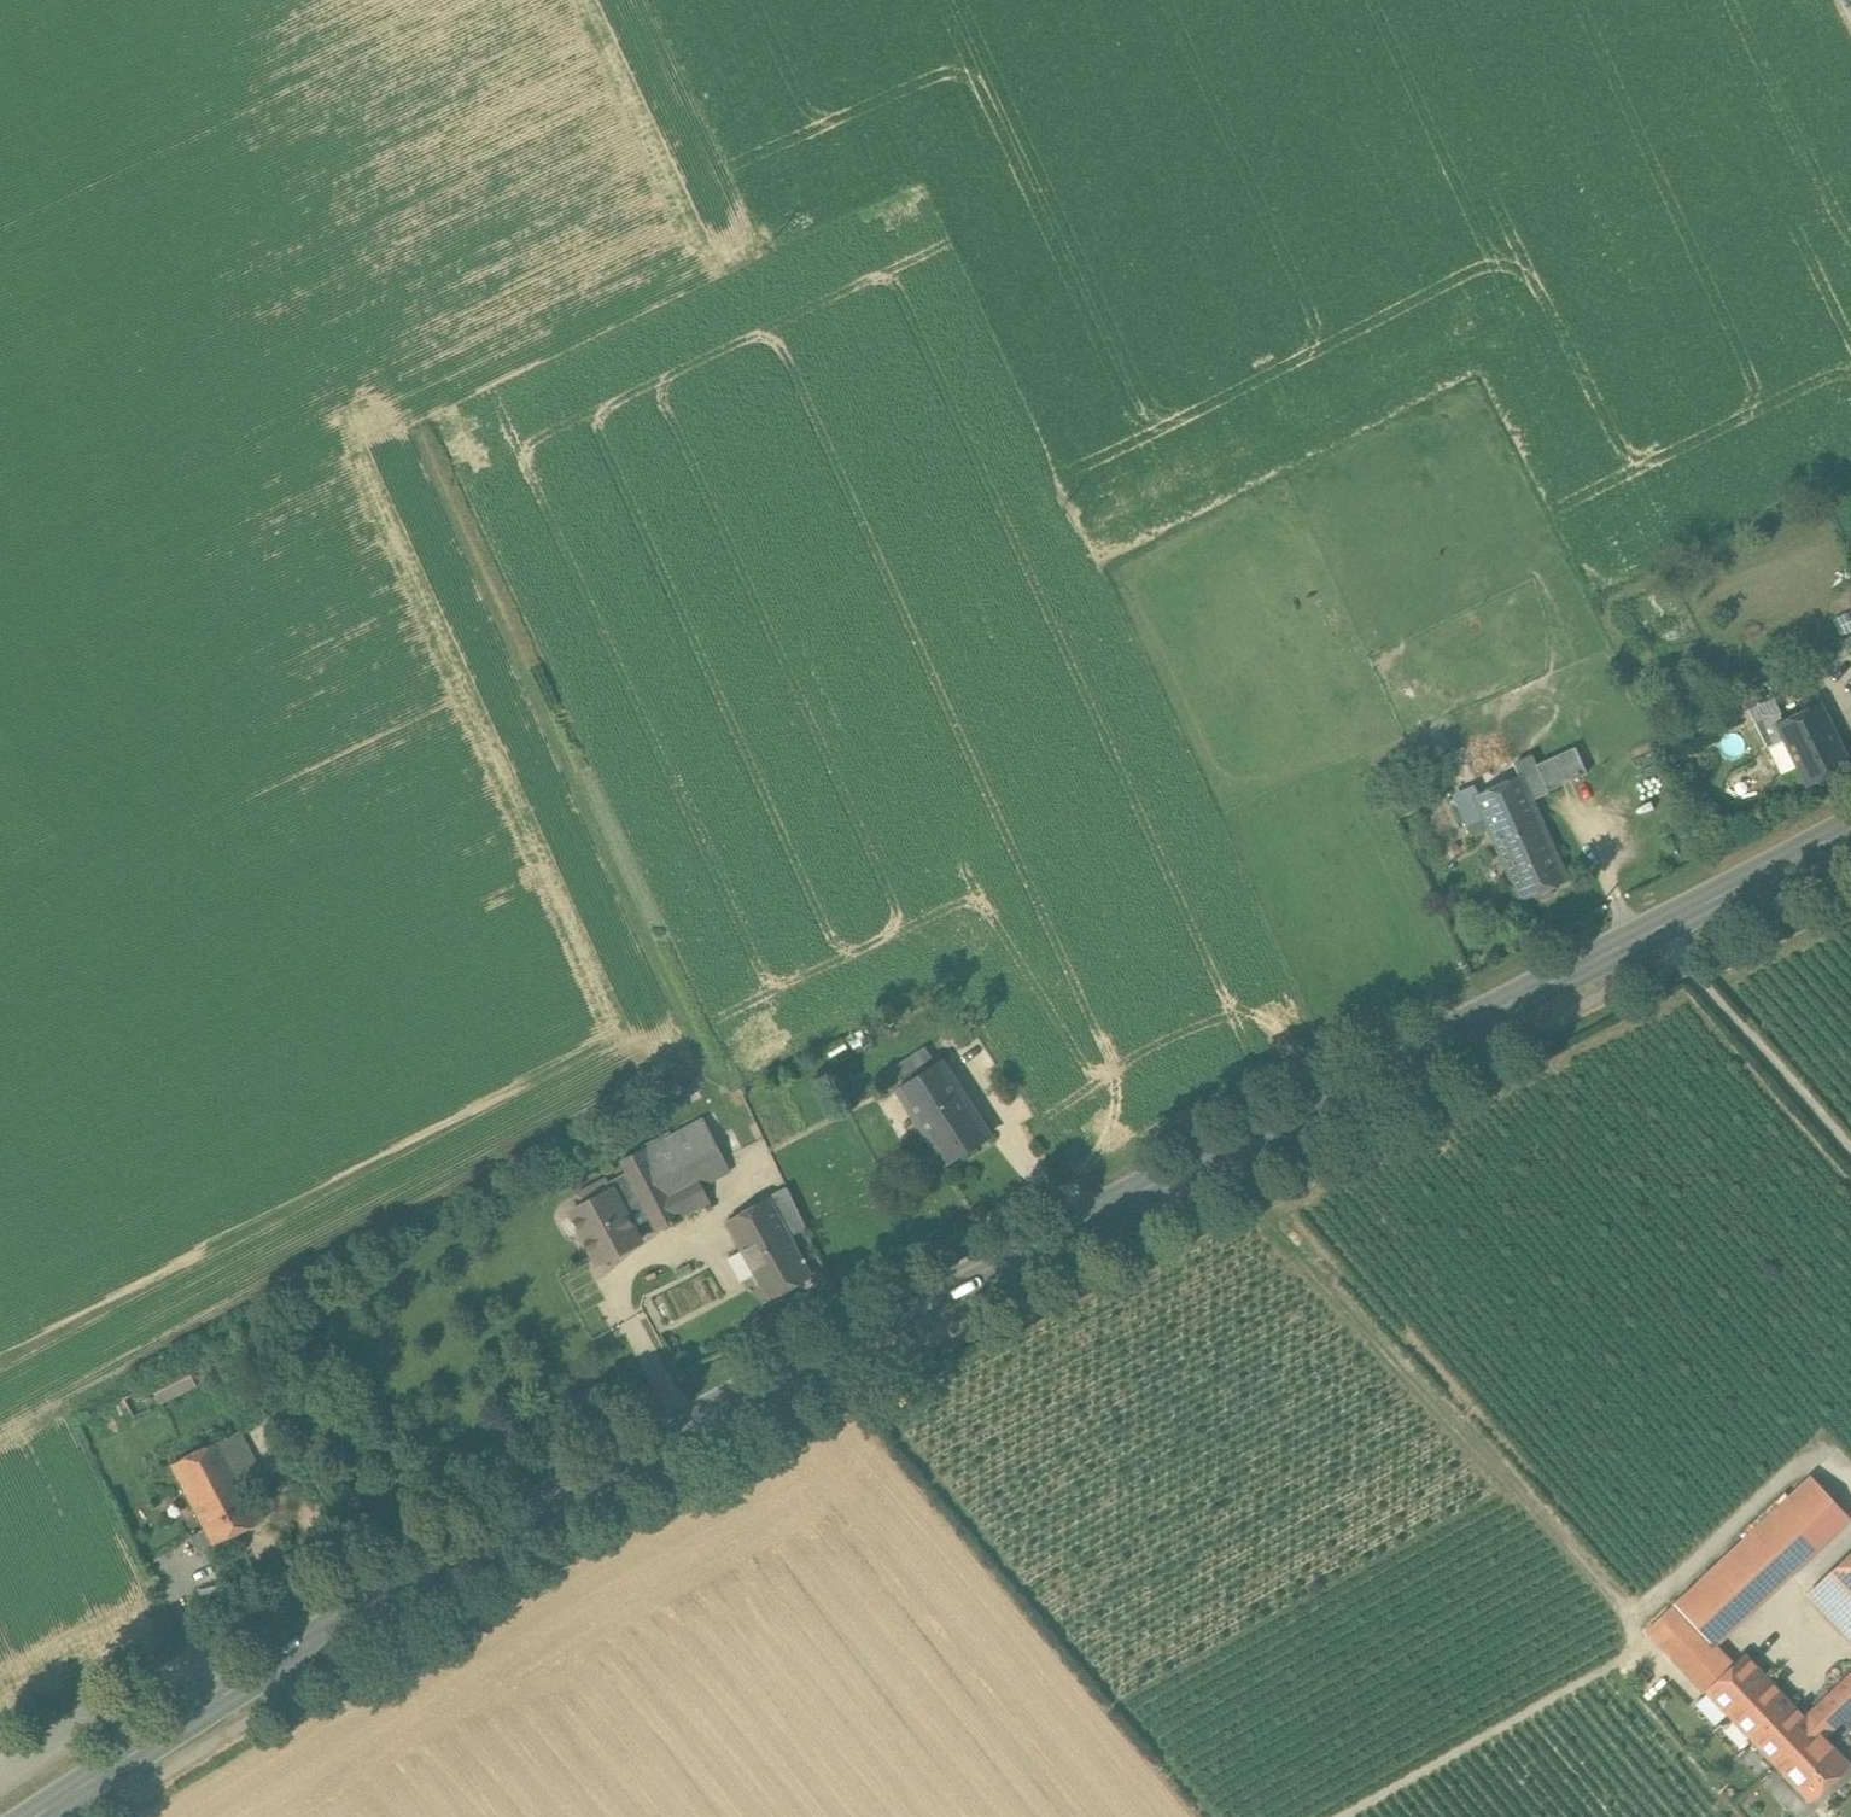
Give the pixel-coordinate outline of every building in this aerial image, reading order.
[(1774,697),(1749,709),(1757,726),(1780,715),(1779,714),(1781,713),(1774,697)] [(1769,747),(1782,774),(1799,766),(1808,785),(1850,764),(1850,763),(1820,701),(1783,720),(1777,723),(1785,739),(1769,747)] [(1780,715),(1757,726),(1768,747),(1769,747),(1785,739),(1777,723),(1783,720),(1780,715)] [(1576,747),(1536,764),(1537,767),(1548,790),(1588,773),(1576,747)] [(1537,767),(1520,775),(1530,798),(1548,790),(1537,767)] [(1520,775),(1476,795),(1497,842),(1541,822),(1530,798),(1520,775)] [(1541,822),(1497,842),(1522,898),(1566,879),(1541,822)] [(893,1066),(904,1085),(939,1063),(928,1044),(893,1066)] [(904,1085),(895,1090),(900,1098),(944,1071),(939,1063),(904,1085)] [(944,1071),(900,1098),(942,1167),(986,1140),(944,1071)] [(704,1117),(645,1149),(657,1170),(687,1154),(715,1139),(704,1117)] [(726,1159),(715,1139),(687,1154),(698,1175),(726,1159)] [(657,1170),(645,1149),(623,1160),(629,1170),(639,1190),(638,1190),(646,1205),(645,1206),(651,1217),(658,1231),(682,1218),(682,1217),(657,1170)] [(687,1154),(657,1170),(682,1217),(712,1202),(703,1186),(698,1175),(687,1154)] [(731,1171),(726,1159),(698,1175),(703,1186),(731,1171)] [(639,1190),(629,1170),(608,1181),(612,1189),(614,1188),(634,1226),(651,1217),(645,1206),(646,1205),(638,1190),(639,1190)] [(788,1187),(769,1197),(783,1223),(791,1235),(807,1226),(788,1187)] [(612,1189),(571,1210),(598,1263),(641,1241),(634,1226),(614,1188),(612,1189)] [(769,1197),(727,1220),(741,1246),(783,1223),(769,1197)] [(783,1223),(741,1246),(769,1299),(812,1275),(804,1261),(807,1260),(805,1257),(803,1258),(791,1235),(783,1223)] [(185,1364),(150,1381),(162,1403),(196,1386),(185,1364)] [(250,1427),(231,1435),(242,1462),(253,1485),(272,1477),(250,1427)] [(231,1435),(176,1460),(188,1486),(242,1462),(231,1435)] [(242,1462),(188,1486),(215,1545),(269,1521),(253,1485),(242,1462)] [(1706,1690),(1734,1664),(1715,1644),(1850,1519),(1810,1476),(1645,1630),(1704,1692),(1706,1690)] [(1825,1576),(1850,1604),(1850,1553),(1825,1576)] [(1825,1576),(1808,1594),(1850,1639),(1850,1604),(1825,1576)] [(1729,1715),(1770,1679),(1745,1653),(1734,1664),(1706,1690),(1729,1715)] [(1805,1716),(1825,1738),(1850,1714),(1850,1672),(1805,1716)] [(1753,1741),(1792,1704),(1770,1679),(1729,1715),(1753,1741)] [(1850,1764),(1825,1738),(1805,1716),(1792,1704),(1753,1741),(1811,1801),(1850,1764)]
